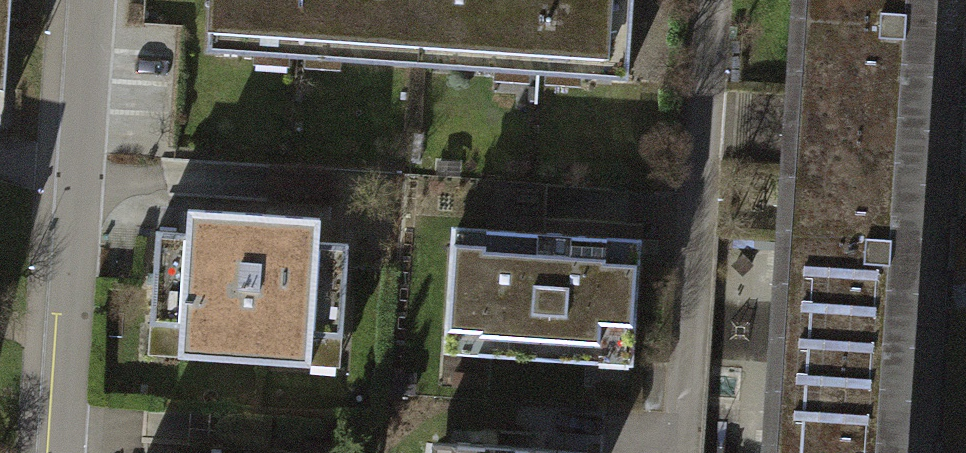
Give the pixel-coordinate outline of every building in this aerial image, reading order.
[(198,50),(244,53),(245,38),(331,44),(330,59),(485,69),(486,54),(573,59),(572,75),(616,78),(622,0),(201,0),(198,50)] [(898,137),(905,31),(907,0),(804,0),(796,130),(898,137)] [(898,137),(796,130),(780,354),(883,360),(890,253),(898,137)] [(318,218),(188,212),(187,236),(147,234),(143,327),(183,328),(181,358),(311,364),(313,334),(343,336),(347,243),(317,242),(318,218)] [(595,236),(475,229),(474,244),(440,242),(435,327),(469,329),(468,354),(588,361),(589,340),(625,342),(629,263),(593,261),(595,236)] [(780,354),(773,452),(877,452),(883,360),(780,354)] [(433,444),(432,452),(569,452),(433,444)]
